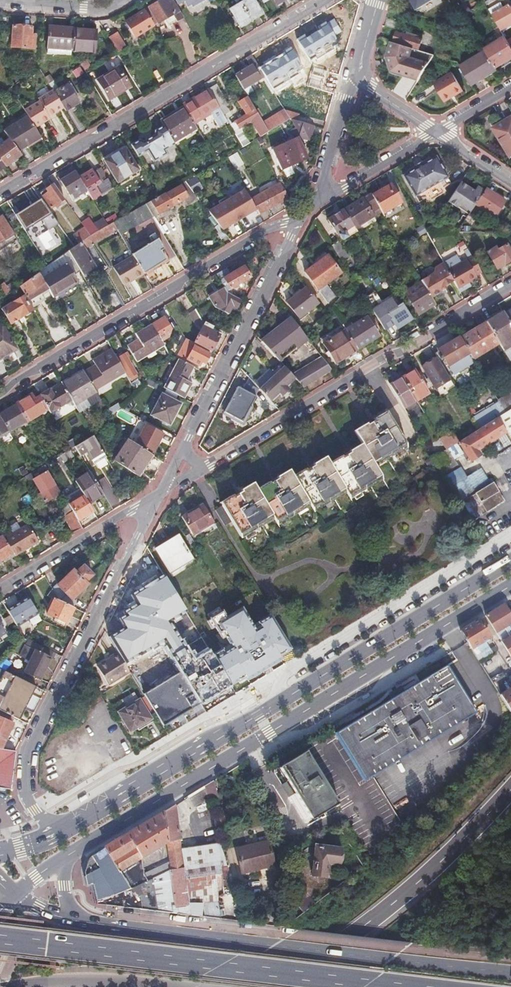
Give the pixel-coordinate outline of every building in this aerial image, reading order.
[(143,10),(143,11),(152,26),(157,23),(158,24),(164,20),(172,15),(176,22),(183,18),(179,11),(172,0),(161,0),(143,10)] [(252,0),(247,0),(229,10),(239,27),(260,14),(252,0)] [(492,17),(501,32),(510,26),(510,8),(510,6),(492,17)] [(134,38),(153,26),(152,26),(143,11),(125,22),(134,38)] [(172,15),(164,20),(169,27),(176,22),(172,15)] [(302,35),(294,40),(308,62),(314,58),(315,61),(332,50),(331,48),(336,44),(332,37),(340,33),(332,19),(324,24),(323,22),(316,27),(318,30),(304,38),(302,35)] [(31,36),(32,28),(12,26),(10,48),(34,49),(35,36),(31,36)] [(70,49),(72,29),(49,26),(47,47),(70,49)] [(95,31),(72,29),(70,49),(70,50),(93,52),(95,31)] [(485,53),(495,69),(510,60),(510,49),(507,42),(501,32),(496,35),(480,45),(485,53)] [(418,50),(421,41),(396,33),(393,42),(418,50)] [(115,34),(108,39),(116,53),(123,49),(115,34)] [(425,53),(433,56),(438,44),(431,41),(425,53)] [(389,75),(408,80),(408,77),(392,72),(387,58),(391,43),(389,43),(384,59),(389,75)] [(416,83),(433,56),(425,53),(391,43),(387,58),(392,72),(408,77),(408,80),(416,83)] [(70,50),(70,49),(47,47),(46,54),(70,56),(70,50)] [(263,68),(260,70),(264,77),(273,91),(298,76),(296,73),(302,70),(289,48),(282,52),(284,56),(277,60),(274,55),(261,63),(263,68)] [(471,87),(496,72),(495,69),(485,53),(459,68),(471,87)] [(260,70),(251,55),(245,59),(250,67),(234,76),(242,90),(264,77),(260,70)] [(129,87),(118,69),(97,81),(108,100),(129,87)] [(326,73),(313,69),(311,76),(324,80),(326,73)] [(462,93),(451,75),(432,86),(442,104),(462,93)] [(322,84),(309,81),(307,88),(320,92),(322,84)] [(215,85),(207,89),(219,109),(226,104),(215,85)] [(62,108),(64,112),(77,104),(67,86),(54,93),(62,108)] [(219,109),(207,89),(207,90),(190,100),(202,119),(219,109)] [(37,100),(39,102),(48,117),(62,108),(54,93),(52,91),(37,100)] [(260,137),(268,132),(262,123),(254,110),(247,97),(238,103),(246,115),(229,125),(233,132),(239,129),(243,127),(251,122),(260,137)] [(39,102),(24,111),(27,116),(34,128),(49,119),(48,117),(39,102)] [(196,129),(183,107),(159,122),(162,126),(172,143),(196,129)] [(295,121),(297,114),(284,110),(262,123),(268,132),(289,119),(295,121)] [(216,128),(227,122),(223,115),(212,122),(216,128)] [(3,131),(9,140),(17,151),(40,137),(34,128),(27,116),(3,131)] [(492,129),(510,159),(510,158),(510,118),(492,129)] [(295,129),(302,141),(303,140),(309,142),(312,126),(295,121),(289,119),(292,121),(296,129),(295,129)] [(139,140),(130,145),(137,157),(147,151),(153,161),(165,154),(162,149),(172,143),(162,126),(153,131),(154,135),(142,142),(139,140)] [(244,129),(243,127),(239,129),(233,132),(239,143),(242,148),(249,143),(242,130),(244,129)] [(281,172),(308,158),(301,144),(299,139),(294,130),(291,131),(295,140),(272,152),(281,172)] [(0,146),(0,161),(4,167),(20,155),(17,151),(9,140),(0,146)] [(137,170),(125,149),(103,162),(116,183),(137,170)] [(235,169),(244,164),(237,151),(228,156),(235,169)] [(247,162),(255,160),(253,152),(245,154),(247,162)] [(436,156),(423,164),(416,168),(403,176),(415,196),(448,177),(436,156)] [(215,166),(209,169),(212,174),(217,171),(215,166)] [(78,178),(72,168),(57,177),(71,200),(79,195),(79,194),(86,190),(78,178)] [(107,180),(100,168),(93,172),(100,184),(107,180)] [(100,184),(93,172),(92,170),(85,175),(84,173),(81,174),(83,176),(78,178),(86,190),(92,201),(112,189),(107,180),(100,184)] [(195,176),(186,181),(195,193),(203,188),(195,176)] [(198,200),(191,190),(185,182),(175,188),(175,189),(165,195),(164,194),(161,196),(145,204),(152,217),(153,217),(184,200),(187,206),(198,200)] [(461,182),(448,202),(457,208),(459,205),(470,212),(484,191),(477,187),(474,191),(461,182)] [(259,215),(288,199),(279,183),(250,199),(256,210),(259,215)] [(64,200),(53,184),(40,194),(51,209),(55,206),(56,208),(60,205),(59,203),(64,200)] [(372,197),(379,208),(383,214),(401,202),(391,185),(372,197)] [(486,188),(484,191),(475,205),(494,217),(505,201),(486,188)] [(220,205),(208,212),(222,230),(256,210),(250,199),(247,194),(244,190),(234,196),(232,193),(218,202),(220,205)] [(484,191),(470,212),(475,205),(484,191)] [(345,209),(356,227),(373,217),(370,213),(379,208),(372,197),(371,194),(362,200),(361,199),(345,209)] [(40,199),(14,215),(24,231),(41,221),(48,231),(58,224),(40,199)] [(152,217),(145,204),(128,214),(115,221),(112,223),(116,230),(120,235),(152,217)] [(457,208),(468,215),(470,212),(459,205),(457,208)] [(358,231),(356,227),(345,209),(343,211),(327,220),(337,236),(345,231),(348,237),(358,231)] [(112,223),(115,221),(109,210),(104,213),(111,224),(112,223)] [(12,234),(1,217),(0,217),(0,242),(12,234)] [(89,236),(107,226),(103,219),(93,225),(88,219),(81,223),(82,226),(89,236)] [(116,230),(112,223),(111,224),(107,226),(89,236),(74,247),(67,252),(79,271),(81,275),(93,268),(83,250),(91,244),(116,230)] [(416,228),(419,236),(426,233),(423,225),(416,228)] [(76,237),(70,242),(74,247),(89,236),(82,226),(73,233),(76,237)] [(229,239),(222,230),(217,234),(225,243),(229,239)] [(132,255),(143,274),(166,261),(160,252),(163,250),(154,234),(149,237),(152,243),(132,255)] [(338,242),(333,245),(342,260),(347,256),(338,242)] [(333,245),(330,246),(340,261),(342,260),(333,245)] [(505,264),(504,261),(510,257),(510,252),(506,245),(497,250),(496,248),(487,253),(496,269),(505,264)] [(401,248),(394,252),(398,257),(405,253),(401,248)] [(454,281),(458,288),(467,283),(477,277),(475,275),(481,272),(472,257),(467,249),(464,251),(469,259),(461,264),(448,271),(454,281)] [(73,275),(79,271),(67,252),(59,258),(48,265),(50,268),(58,262),(61,268),(55,272),(48,276),(42,279),(44,282),(49,291),(53,297),(77,282),(73,275)] [(326,255),(304,272),(317,290),(326,302),(327,303),(334,297),(325,285),(340,274),(326,255)] [(457,256),(443,264),(448,271),(461,264),(457,256)] [(422,281),(432,298),(444,291),(442,288),(454,281),(448,271),(443,264),(443,263),(435,268),(434,272),(421,280),(422,281)] [(226,268),(216,274),(224,288),(226,292),(249,278),(243,267),(230,275),(226,268)] [(42,279),(38,273),(19,286),(22,292),(25,296),(32,308),(33,310),(41,305),(40,303),(44,300),(41,295),(49,291),(44,282),(42,279)] [(420,313),(435,304),(432,298),(422,281),(404,292),(410,302),(413,300),(420,313)] [(469,287),(467,283),(458,288),(460,292),(469,287)] [(9,293),(7,290),(6,288),(4,286),(3,284),(0,286),(0,291),(4,297),(6,295),(9,293)] [(226,292),(224,288),(209,297),(214,307),(228,314),(232,308),(235,309),(240,300),(227,294),(226,292)] [(311,295),(305,288),(286,302),(298,318),(317,303),(311,295)] [(363,295),(384,329),(393,323),(397,328),(412,319),(403,304),(396,307),(390,298),(379,305),(370,291),(363,295)] [(384,329),(363,295),(362,295),(384,329)] [(0,309),(0,310),(9,324),(19,318),(18,315),(21,314),(22,316),(24,315),(27,316),(30,314),(30,312),(32,310),(23,296),(11,304),(10,303),(0,309)] [(486,322),(499,343),(501,347),(510,340),(510,325),(504,314),(503,312),(486,322)] [(345,331),(357,349),(378,336),(366,317),(345,331)] [(304,335),(291,319),(261,342),(272,354),(279,361),(279,362),(308,340),(304,335)] [(460,338),(469,353),(473,359),(499,343),(486,322),(460,338)] [(203,323),(193,343),(194,343),(210,352),(219,335),(210,331),(212,328),(203,323)] [(1,325),(0,325),(0,359),(16,349),(1,325)] [(164,345),(151,325),(134,335),(137,340),(127,346),(136,362),(164,345)] [(336,363),(357,349),(345,331),(323,344),(336,363)] [(460,338),(459,337),(438,350),(448,365),(469,353),(460,338)] [(204,364),(210,352),(194,343),(193,343),(185,339),(177,355),(198,366),(201,362),(204,364)] [(501,347),(503,350),(510,345),(510,340),(501,347)] [(509,360),(510,359),(510,345),(503,350),(509,360)] [(94,390),(124,372),(111,350),(92,361),(95,365),(83,372),(84,373),(94,390)] [(117,358),(125,371),(131,367),(124,354),(117,358)] [(321,357),(292,375),(295,378),(302,386),(330,368),(321,357)] [(435,388),(450,379),(437,357),(422,366),(435,388)] [(184,399),(199,370),(179,360),(164,389),(184,399)] [(284,366),(268,381),(277,395),(279,393),(286,387),(286,386),(295,378),(292,375),(284,366)] [(131,367),(125,371),(130,380),(133,379),(131,376),(135,374),(131,367)] [(415,370),(402,378),(416,400),(429,392),(415,370)] [(96,393),(94,390),(84,373),(62,385),(71,401),(74,405),(96,393)] [(259,388),(249,378),(243,389),(255,396),(259,388)] [(402,378),(389,385),(403,408),(416,400),(402,378)] [(277,395),(268,381),(259,389),(270,401),(277,395)] [(71,401),(62,385),(50,392),(49,390),(40,395),(42,397),(40,398),(47,410),(49,413),(71,401)] [(243,389),(238,387),(224,412),(242,422),(245,416),(248,417),(253,408),(251,406),(256,396),(255,396),(243,389)] [(286,387),(279,393),(282,396),(289,390),(286,387)] [(505,413),(510,410),(510,392),(497,400),(500,403),(505,413)] [(181,404),(162,394),(150,416),(170,426),(181,404)] [(40,398),(39,397),(34,400),(31,395),(15,404),(16,406),(25,422),(26,422),(47,410),(40,398)] [(476,422),(480,428),(497,418),(505,413),(500,403),(496,405),(498,408),(476,422)] [(16,406),(0,415),(0,418),(8,432),(25,422),(16,406)] [(377,467),(408,448),(386,411),(374,419),(375,420),(370,423),(367,425),(366,425),(365,424),(353,431),(361,444),(350,451),(349,451),(350,453),(348,454),(346,455),(342,458),(341,456),(329,464),(325,457),(313,465),(314,466),(311,468),(310,469),(306,471),(305,469),(293,477),(289,471),(277,478),(278,480),(276,481),(274,482),(269,485),(269,484),(257,491),(253,485),(241,492),(242,494),(240,496),(238,497),(235,499),(233,497),(221,504),(223,508),(216,512),(221,520),(226,528),(233,524),(243,541),(275,522),(279,529),(312,509),(315,514),(348,494),(352,501),(385,481),(377,467)] [(3,444),(13,439),(8,432),(0,418),(0,438),(3,444)] [(485,512),(504,501),(492,482),(489,484),(482,473),(477,471),(463,479),(451,459),(457,456),(453,449),(460,444),(470,461),(480,455),(477,451),(493,440),(492,450),(506,473),(510,470),(510,442),(497,418),(480,428),(458,441),(446,449),(443,450),(433,458),(438,466),(460,502),(474,494),(485,512)] [(145,424),(135,444),(151,455),(163,433),(145,424)] [(452,431),(440,439),(446,449),(458,441),(452,431)] [(105,457),(98,445),(92,436),(74,447),(80,456),(86,452),(87,453),(94,465),(105,457)] [(137,475),(151,455),(135,444),(127,439),(114,460),(137,475)] [(59,464),(74,457),(70,449),(56,457),(59,464)] [(48,472),(44,465),(37,469),(40,476),(45,484),(47,488),(39,494),(44,503),(59,494),(46,473),(48,472)] [(96,483),(90,473),(75,482),(83,496),(88,503),(102,494),(96,483)] [(102,494),(110,507),(118,503),(104,478),(96,483),(102,494)] [(460,502),(471,520),(485,512),(474,494),(460,502)] [(77,520),(93,512),(88,503),(83,496),(68,506),(73,513),(77,520)] [(213,522),(202,504),(181,517),(192,535),(213,522)] [(73,533),(82,528),(77,520),(73,513),(64,518),(73,533)] [(4,539),(14,556),(38,542),(28,525),(4,539)] [(14,556),(4,539),(3,536),(0,538),(0,561),(5,558),(7,561),(14,556)] [(192,559),(178,537),(155,550),(169,573),(192,559)] [(73,571),(52,590),(59,601),(73,607),(76,601),(72,599),(87,585),(84,582),(92,575),(82,566),(75,573),(73,571)] [(163,576),(130,596),(136,605),(123,614),(125,617),(119,620),(124,629),(109,638),(118,653),(125,664),(163,641),(167,648),(181,671),(201,703),(212,697),(210,694),(222,686),(211,667),(217,664),(215,660),(208,649),(185,610),(175,595),(163,576)] [(196,628),(210,621),(194,592),(180,599),(196,628)] [(17,626),(37,613),(27,597),(7,609),(17,626)] [(65,624),(73,608),(73,607),(59,601),(53,599),(46,614),(65,624)] [(509,637),(506,633),(510,631),(508,626),(510,624),(510,615),(504,604),(485,616),(510,659),(510,636),(509,637)] [(241,612),(220,625),(234,648),(215,660),(217,664),(230,683),(243,675),(245,679),(280,658),(277,653),(289,646),(272,617),(259,625),(261,628),(254,633),(241,612)] [(484,629),(479,620),(460,632),(466,642),(471,649),(490,638),(484,629)] [(39,679),(53,653),(24,638),(11,652),(29,661),(24,671),(39,679)] [(108,686),(129,672),(125,664),(118,653),(110,658),(111,659),(107,661),(106,660),(96,667),(108,686)] [(475,713),(447,666),(335,733),(379,805),(411,786),(396,760),(475,713)] [(9,715),(12,716),(19,720),(36,687),(0,668),(0,710),(9,715)] [(195,693),(181,671),(143,694),(163,726),(191,709),(185,699),(195,693)] [(510,713),(510,688),(509,689),(505,682),(507,681),(502,673),(490,680),(510,713)] [(125,708),(118,712),(130,731),(151,719),(139,699),(137,700),(133,693),(121,701),(125,708)] [(11,723),(10,722),(7,721),(0,718),(0,749),(11,723)] [(4,791),(7,788),(10,789),(14,751),(0,749),(0,790),(4,791)] [(338,804),(306,751),(278,767),(311,820),(338,804)] [(217,797),(213,782),(204,787),(207,799),(207,800),(217,797)] [(207,799),(204,787),(187,797),(193,807),(207,799)] [(167,842),(179,840),(179,839),(174,806),(162,813),(167,842)] [(182,866),(180,849),(179,840),(167,842),(162,813),(105,848),(119,871),(137,860),(141,858),(167,843),(169,862),(145,873),(148,881),(171,871),(182,866)] [(273,866),(267,842),(234,850),(241,874),(273,866)] [(202,903),(218,902),(217,896),(216,887),(222,887),(221,878),(219,868),(226,867),(220,844),(180,849),(182,866),(188,904),(202,903)] [(324,873),(329,874),(330,864),(339,865),(340,864),(338,864),(340,850),(341,850),(341,849),(314,846),(314,847),(315,847),(312,875),(311,875),(311,876),(324,877),(324,873)] [(119,871),(105,848),(91,856),(92,857),(90,859),(83,877),(84,886),(92,885),(95,902),(104,900),(108,899),(131,889),(119,871)] [(119,871),(131,889),(134,888),(148,881),(145,873),(137,860),(119,871)] [(190,916),(200,918),(202,903),(188,904),(182,866),(171,871),(177,913),(190,914),(190,916)] [(219,868),(221,878),(228,876),(226,867),(219,868)] [(177,913),(171,871),(148,881),(134,888),(138,909),(177,914),(177,913)] [(308,894),(296,903),(303,911),(314,902),(308,894)]
